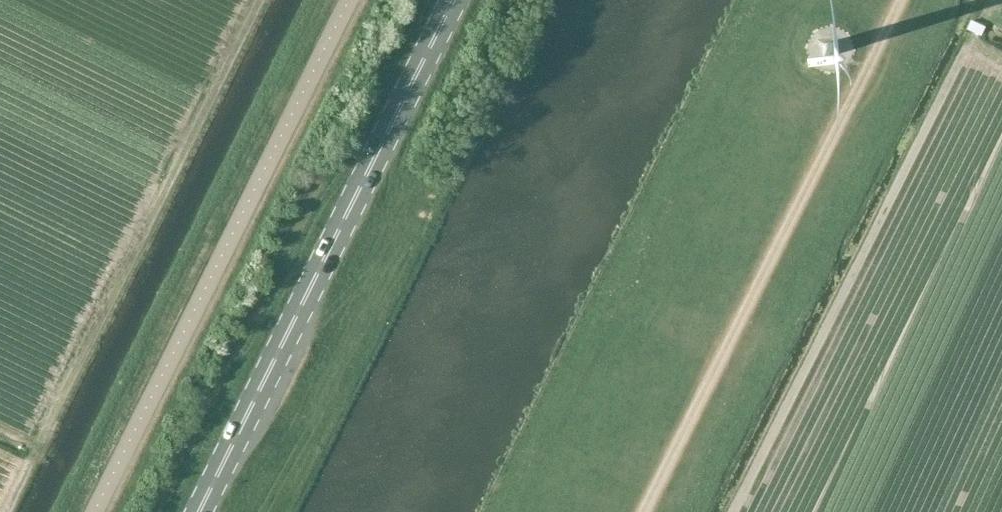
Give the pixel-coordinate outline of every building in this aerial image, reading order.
[(829,41),(828,41),(827,41),(826,42),(825,42),(824,43),(823,43),(823,44),(822,44),(822,45),(821,46),(821,47),(821,48),(820,49),(820,50),(820,51),(821,51),(821,52),(821,53),(821,54),(822,54),(822,55),(823,56),(824,57),(825,57),(825,58),(826,58),(827,58),(828,58),(829,58),(830,58),(831,58),(832,58),(833,58),(833,57),(834,57),(835,56),(836,55),(836,54),(837,54),(837,53),(837,52),(837,51),(838,51),(838,50),(838,49),(837,48),(837,47),(837,46),(836,45),(836,44),(835,44),(835,43),(834,43),(833,42),(832,42),(831,41),(830,41),(829,41)]
